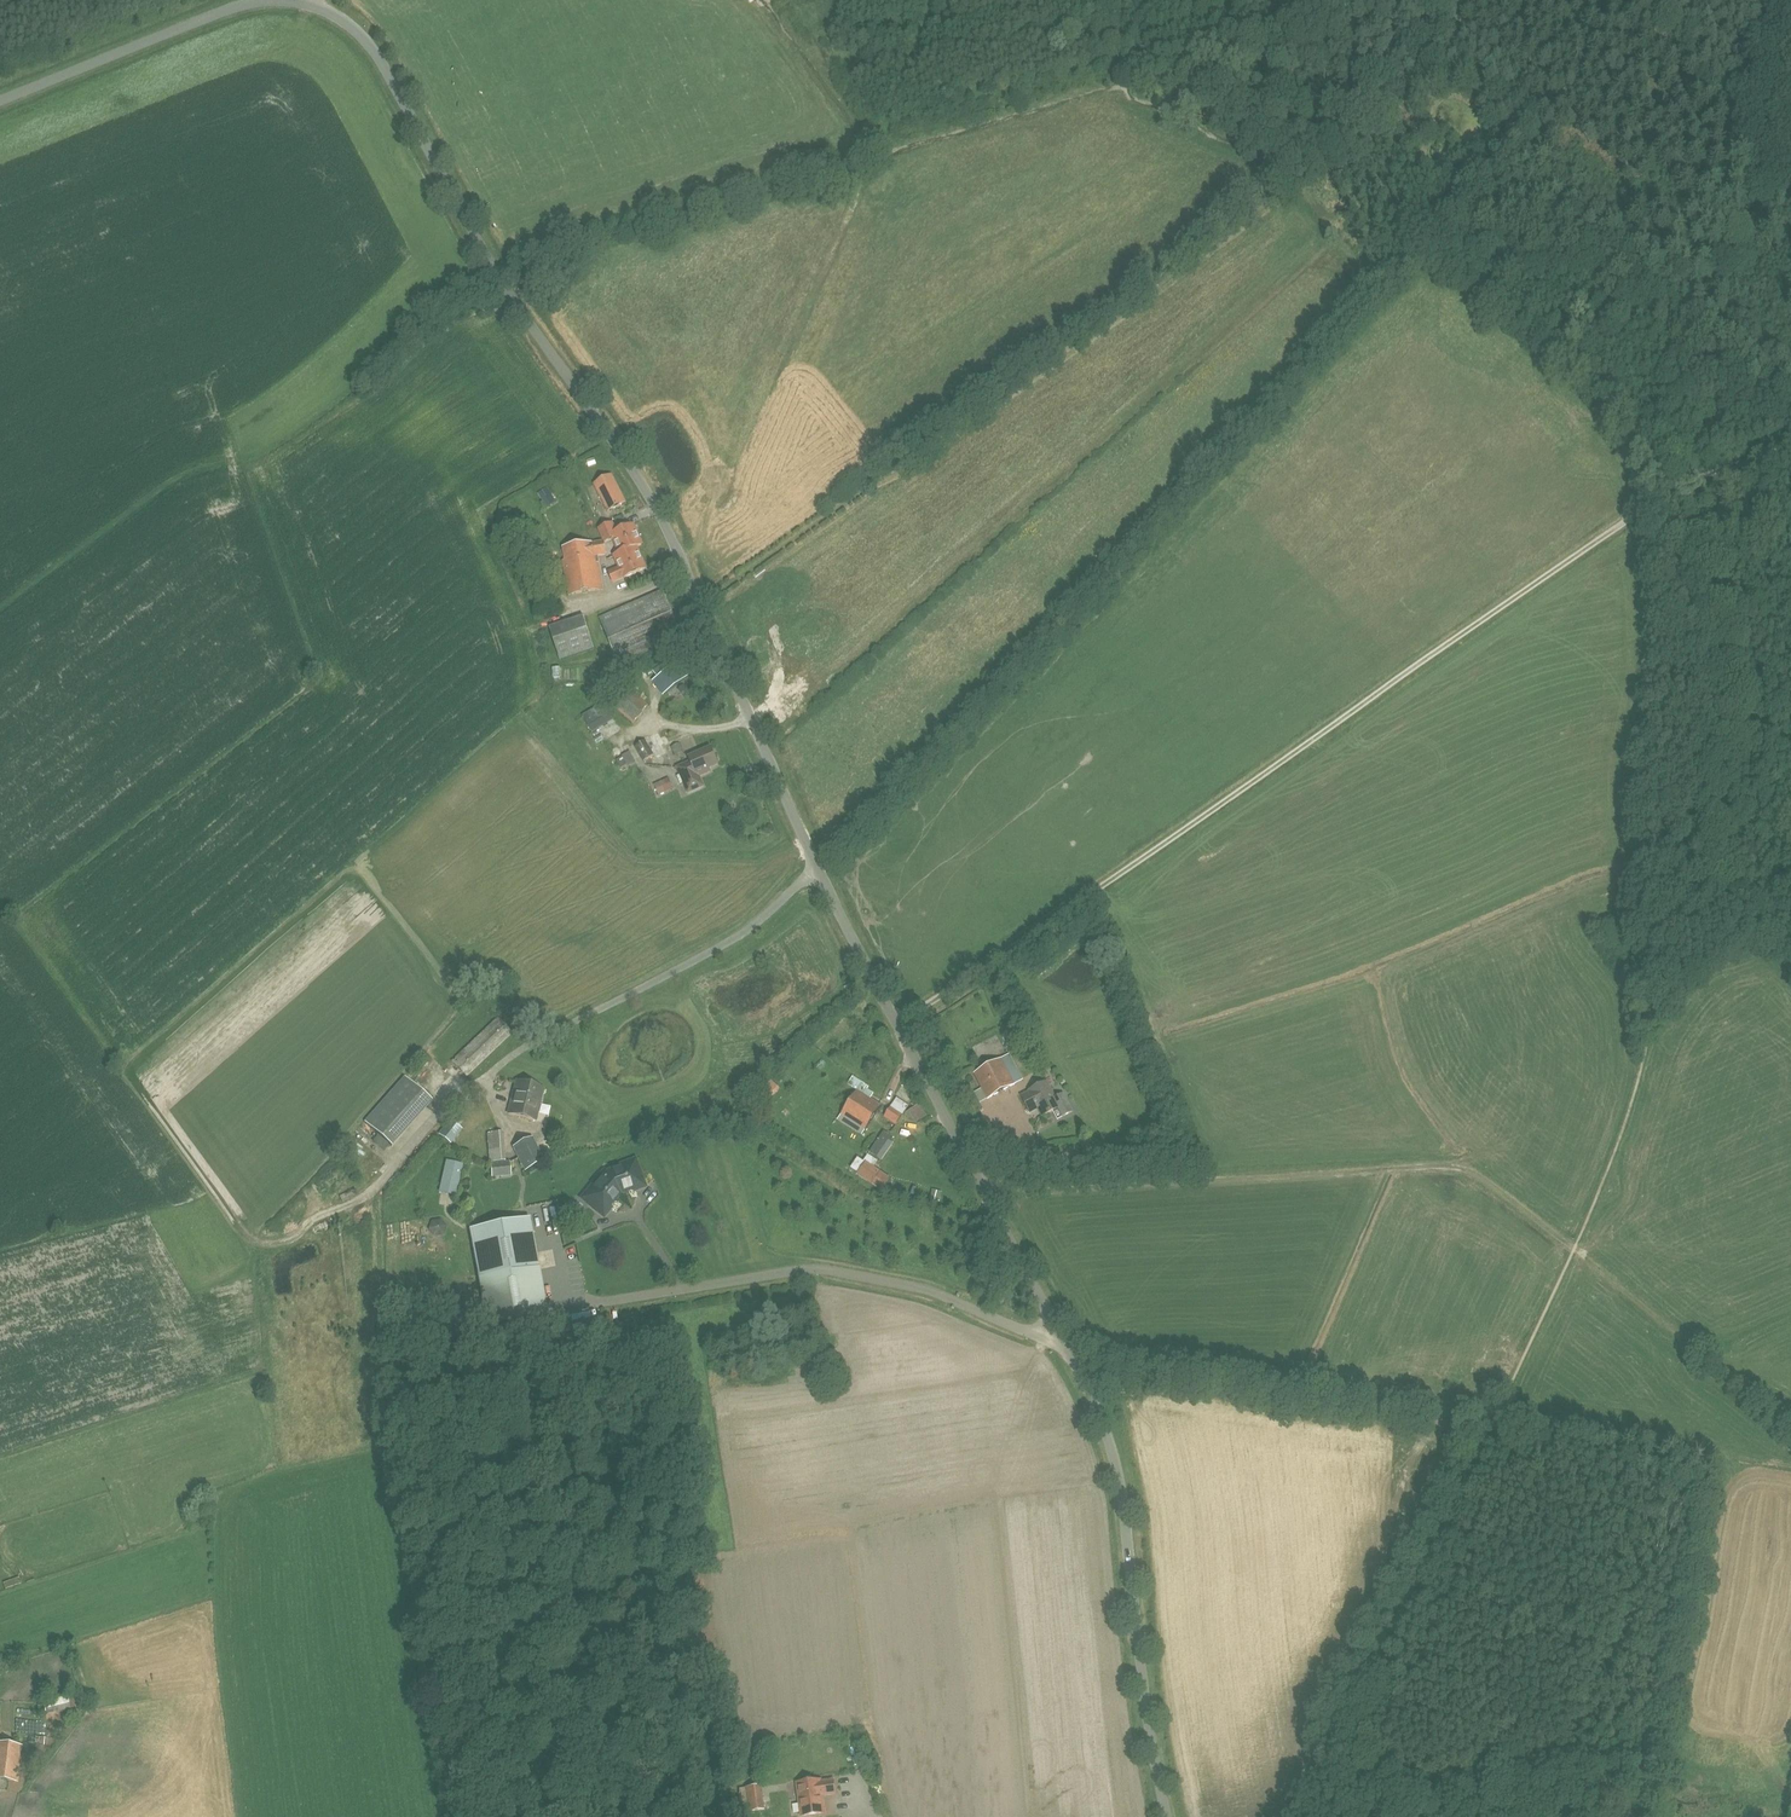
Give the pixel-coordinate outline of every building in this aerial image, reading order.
[(823,483),(840,472),(835,464),(817,475),(823,483)] [(626,503),(612,475),(594,484),(608,512),(626,503)] [(543,502),(552,496),(547,489),(538,494),(543,502)] [(636,548),(642,546),(633,526),(616,534),(612,524),(599,529),(605,542),(614,539),(620,554),(615,556),(615,557),(636,548)] [(606,556),(604,543),(592,545),(592,544),(563,548),(565,561),(563,561),(568,596),(603,591),(598,557),(606,556)] [(636,548),(615,557),(620,568),(609,573),(613,583),(624,578),(624,579),(645,570),(636,548)] [(662,592),(599,619),(619,665),(682,638),(662,592)] [(548,629),(561,662),(597,648),(584,614),(548,629)] [(678,685),(671,672),(654,681),(661,694),(678,685)] [(616,709),(633,723),(649,702),(634,688),(629,694),(616,709)] [(592,734),(613,722),(602,704),(582,716),(592,734)] [(635,748),(643,763),(654,757),(646,742),(635,748)] [(684,744),(675,745),(675,753),(684,753),(684,744)] [(689,759),(691,763),(677,769),(688,794),(703,788),(699,778),(710,773),(709,769),(718,766),(710,749),(689,759)] [(634,751),(618,758),(623,768),(639,761),(634,751)] [(654,785),(658,795),(663,793),(670,790),(665,780),(654,785)] [(466,1077),(512,1034),(498,1019),(452,1062),(466,1077)] [(1015,1086),(1001,1060),(974,1074),(981,1089),(974,1093),(980,1104),(1015,1086)] [(761,1091),(768,1098),(778,1088),(771,1080),(761,1091)] [(516,1081),(513,1092),(508,1114),(536,1121),(544,1088),(516,1081)] [(1033,1091),(1032,1092),(1022,1097),(1030,1113),(1042,1107),(1047,1115),(1053,1112),(1057,1121),(1063,1118),(1062,1115),(1071,1110),(1063,1094),(1055,1098),(1046,1081),(1032,1089),(1033,1091)] [(881,1108),(870,1100),(857,1092),(841,1115),(865,1131),(881,1108)] [(896,1126),(909,1106),(897,1098),(883,1117),(896,1126)] [(438,1134),(451,1144),(463,1129),(450,1119),(438,1134)] [(493,1162),(507,1161),(506,1139),(512,1139),(511,1129),(490,1131),(491,1140),(493,1162)] [(876,1160),(891,1138),(880,1131),(865,1153),(876,1160)] [(512,1148),(524,1171),(544,1161),(532,1137),(512,1148)] [(596,1183),(582,1199),(605,1218),(613,1208),(611,1206),(621,1195),(632,1190),(633,1193),(645,1188),(635,1161),(619,1166),(605,1171),(604,1168),(593,1181),(596,1183)] [(510,1162),(490,1164),(491,1177),(511,1175),(510,1162)] [(857,1173),(872,1184),(879,1173),(867,1164),(865,1162),(857,1173)] [(444,1166),(438,1193),(455,1197),(462,1170),(444,1166)] [(939,1202),(941,1195),(932,1192),(929,1199),(939,1202)] [(453,1229),(445,1218),(432,1227),(441,1238),(453,1229)] [(488,1327),(518,1321),(516,1311),(545,1305),(529,1219),(469,1230),(477,1267),(488,1327)] [(22,1746),(0,1743),(0,1779),(17,1781),(22,1746)] [(833,1780),(821,1782),(821,1781),(797,1784),(801,1816),(825,1813),(823,1796),(835,1795),(833,1780)] [(764,1809),(761,1786),(745,1788),(738,1789),(741,1812),(764,1809)]
